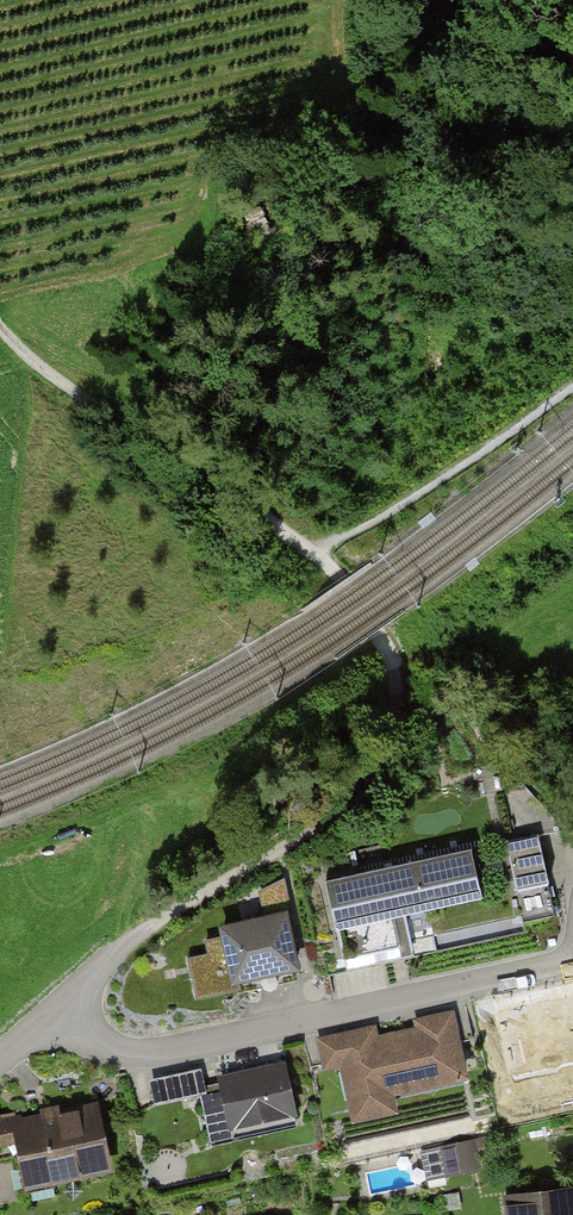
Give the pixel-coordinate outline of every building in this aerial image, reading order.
[(561,833),(524,840),(535,891),(571,883),(561,833)] [(498,849),(328,886),(347,973),(424,956),(416,919),(509,899),(498,849)] [(313,972),(301,914),(232,929),(234,938),(216,942),(219,956),(201,960),(208,995),(313,972)] [(432,1032),(322,1056),(336,1122),(483,1091),(471,1038),(435,1046),(432,1032)] [(308,1119),(296,1062),(228,1076),(230,1085),(216,1088),(212,1069),(162,1079),(167,1102),(212,1092),(222,1138),(308,1119)] [(113,1104),(21,1124),(34,1185),(127,1165),(113,1104)] [(506,1195),(508,1214),(572,1214),(572,1187),(506,1195)]
